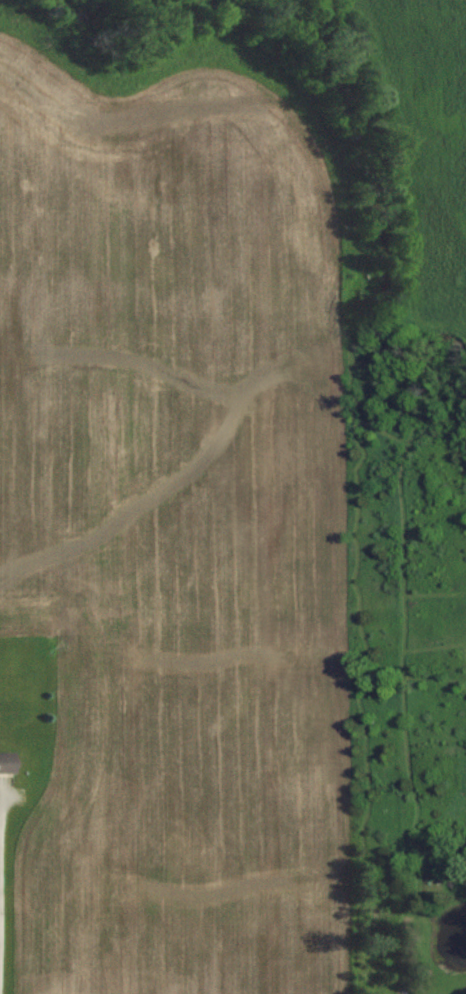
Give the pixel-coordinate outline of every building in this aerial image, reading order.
[(16,774),(16,751),(0,751),(0,774),(16,774)]
